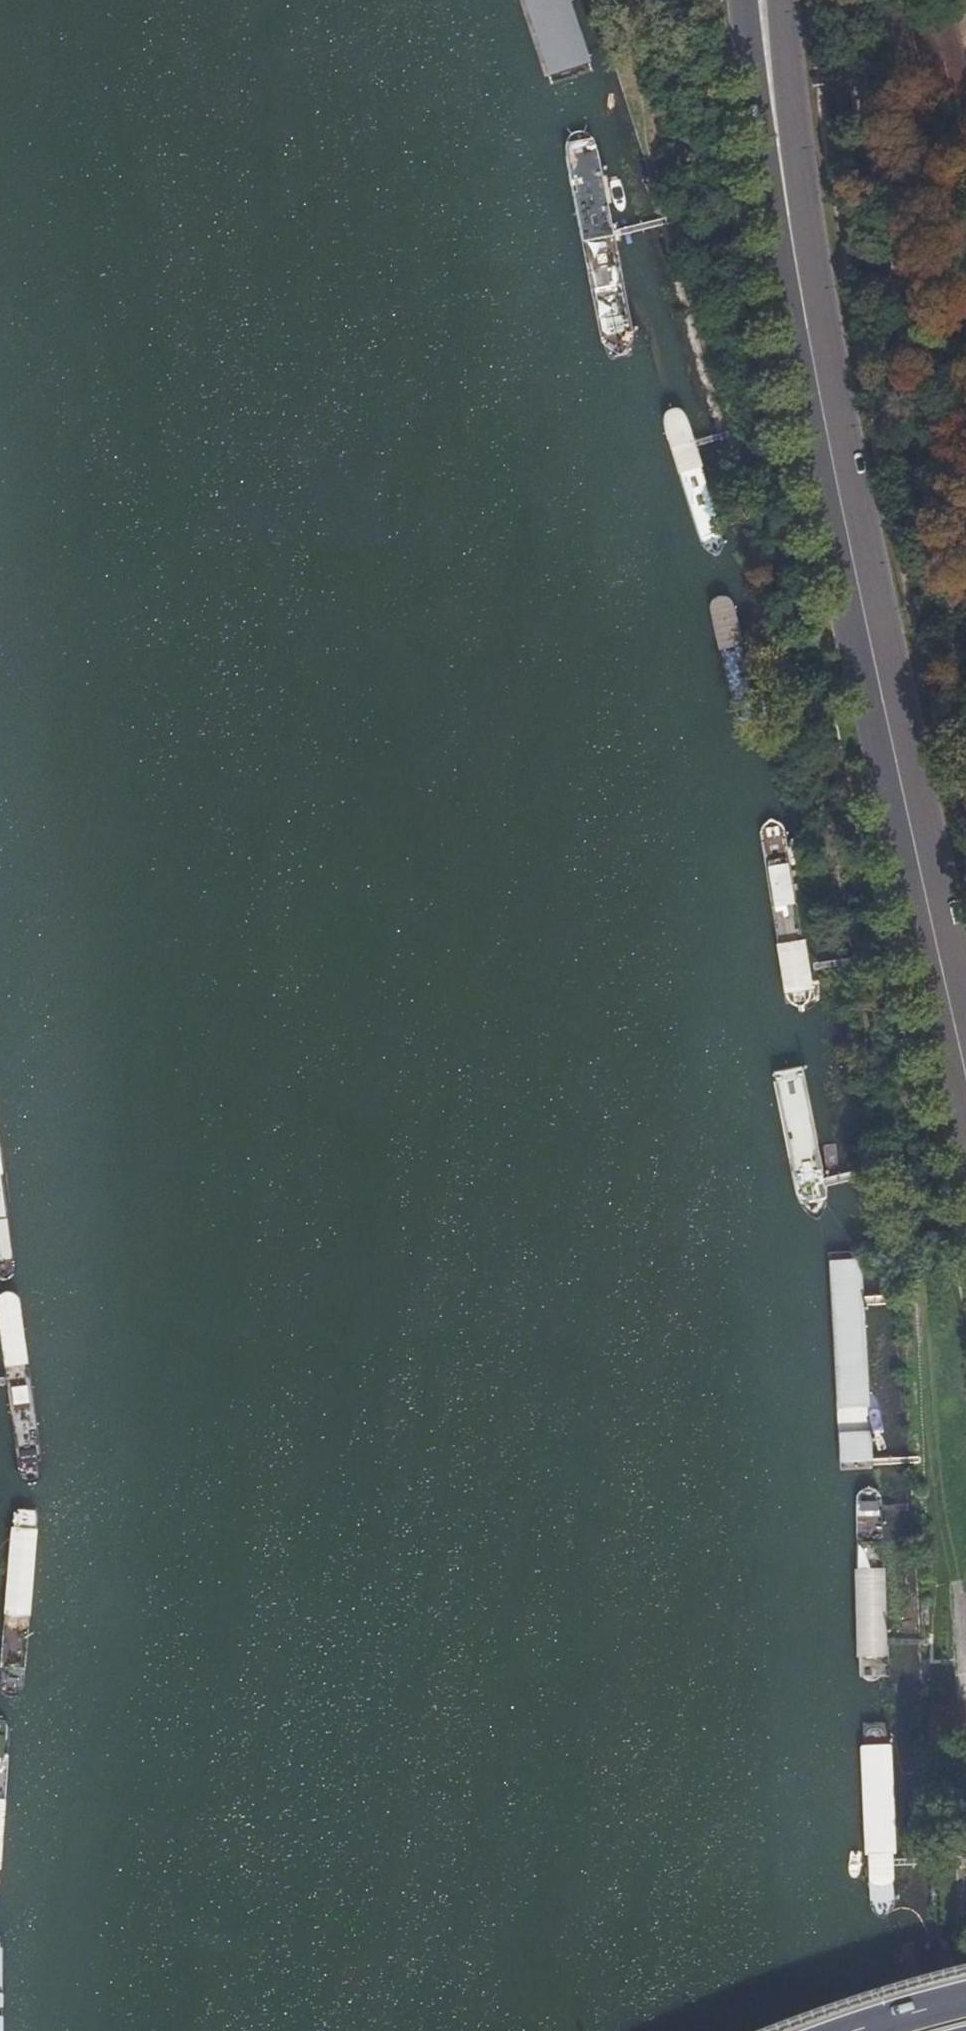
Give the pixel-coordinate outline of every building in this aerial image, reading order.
[(849,1373),(847,1375),(847,1379),(860,1565),(875,1567),(886,1563),(871,1378),(871,1375),(869,1373),(868,1370),(865,1368),(861,1367),(856,1367),(854,1368),(851,1370),(849,1373)]
